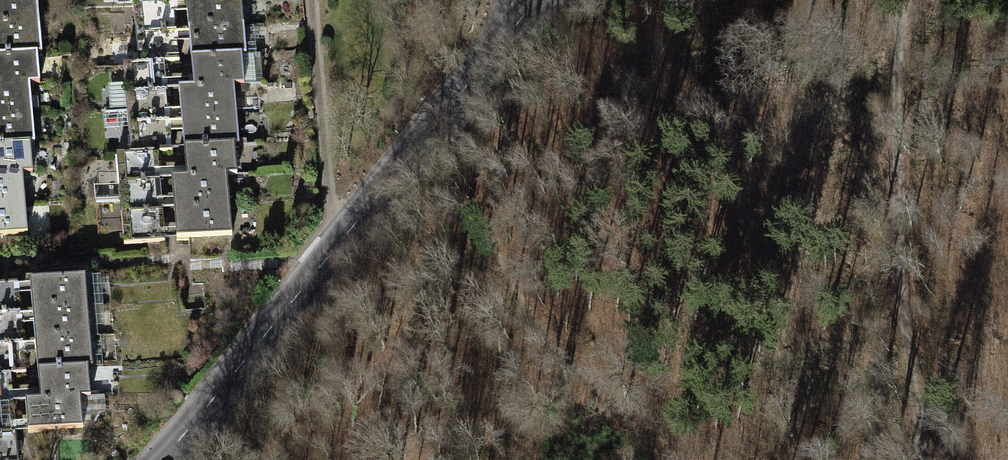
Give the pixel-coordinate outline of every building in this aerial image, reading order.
[(39,23),(37,0),(0,0),(0,26),(39,23)] [(185,1),(189,31),(244,25),(241,0),(195,0),(185,1)] [(133,5),(136,35),(177,31),(174,2),(133,5)] [(0,26),(0,56),(37,53),(42,52),(39,23),(0,26)] [(244,25),(189,31),(191,60),(242,56),(247,55),(244,25)] [(136,35),(138,64),(164,62),(179,61),(177,31),(136,35)] [(0,56),(0,86),(29,83),(40,83),(37,53),(0,56)] [(242,56),(191,60),(193,90),(234,85),(244,83),(242,56)] [(248,58),(249,83),(259,83),(258,58),(248,58)] [(124,66),(127,110),(168,107),(164,62),(138,64),(124,66)] [(0,86),(0,116),(32,113),(29,83),(0,86)] [(234,85),(193,90),(179,90),(180,120),(236,115),(234,85)] [(127,110),(130,153),(157,151),(172,151),(168,107),(127,110)] [(0,116),(0,146),(29,143),(34,143),(32,113),(0,116)] [(236,115),(180,120),(184,150),(233,145),(239,145),(236,115)] [(0,146),(0,175),(22,173),(32,172),(29,143),(0,146)] [(233,145),(184,150),(186,179),(227,175),(237,175),(233,145)] [(117,155),(120,200),(162,196),(157,151),(130,153),(117,155)] [(0,175),(0,205),(25,203),(22,173),(0,175)] [(227,175),(186,179),(172,181),(175,210),(229,205),(227,175)] [(165,240),(162,196),(120,200),(124,244),(165,240)] [(0,205),(0,234),(27,232),(25,203),(0,205)] [(32,233),(52,231),(50,203),(30,205),(32,233)] [(229,205),(175,210),(178,241),(232,235),(229,205)] [(33,312),(87,308),(85,278),(31,283),(33,312)] [(21,328),(18,284),(0,286),(0,330),(21,328)] [(87,308),(33,312),(36,342),(91,337),(87,308)] [(21,328),(0,330),(0,375),(11,374),(26,373),(21,328)] [(91,337),(36,342),(38,371),(88,366),(93,366),(91,337)] [(88,366),(38,371),(40,401),(81,397),(91,396),(88,366)] [(15,418),(11,374),(0,375),(0,420),(15,418)] [(81,397),(40,401),(26,402),(28,432),(83,427),(81,397)] [(15,418),(0,420),(0,459),(19,459),(15,418)]
